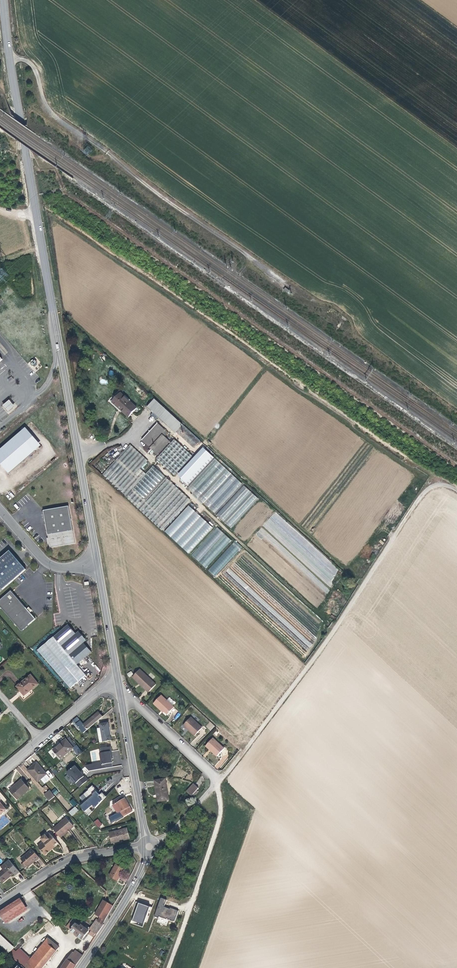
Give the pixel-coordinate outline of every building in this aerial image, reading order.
[(136,408),(120,394),(112,403),(129,417),(136,408)] [(182,424),(154,399),(147,407),(174,432),(182,424)] [(3,406),(9,413),(15,407),(9,400),(3,406)] [(25,428),(19,433),(34,451),(41,446),(25,428)] [(164,429),(149,447),(152,450),(167,432),(164,429)] [(19,433),(0,450),(0,463),(9,474),(34,451),(19,433)] [(167,439),(152,456),(155,459),(170,441),(167,439)] [(175,476),(193,456),(173,439),(155,459),(175,476)] [(102,474),(162,530),(190,500),(153,464),(145,472),(142,469),(149,462),(130,444),(106,468),(105,468),(105,464),(103,462),(105,460),(104,450),(94,460),(93,460),(88,464),(97,473),(97,474),(102,474)] [(152,450),(149,447),(147,446),(144,450),(148,454),(152,450)] [(231,529),(258,498),(243,485),(240,488),(240,481),(202,447),(200,449),(201,472),(187,488),(215,514),(231,529)] [(188,505),(164,531),(189,554),(213,527),(188,505)] [(69,506),(43,510),(48,538),(49,544),(50,547),(75,543),(69,506)] [(191,555),(205,568),(231,540),(217,527),(191,555)] [(235,540),(208,570),(215,577),(242,547),(235,540)] [(27,569),(10,550),(0,559),(0,588),(2,590),(27,569)] [(11,591),(0,600),(0,607),(21,631),(35,619),(11,591)] [(68,625),(38,650),(71,688),(86,675),(77,665),(91,652),(84,643),(76,634),(68,625)] [(86,641),(78,631),(76,634),(84,643),(86,641)] [(304,637),(301,640),(309,647),(312,644),(304,637)] [(139,670),(132,678),(138,684),(148,693),(155,685),(139,670)] [(30,675),(17,686),(23,694),(29,689),(30,691),(38,684),(30,675)] [(173,708),(160,696),(153,704),(161,712),(162,710),(163,711),(167,715),(173,708)] [(83,733),(103,716),(99,712),(84,725),(77,717),(72,721),(75,724),(83,733)] [(190,717),(183,725),(187,730),(193,736),(201,728),(190,717)] [(100,723),(103,742),(111,741),(108,722),(100,723)] [(78,737),(83,733),(75,724),(70,729),(78,737)] [(210,738),(202,746),(208,751),(215,757),(222,749),(210,738)] [(73,748),(66,739),(53,750),(60,759),(73,748)] [(77,745),(73,748),(79,755),(83,751),(77,745)] [(112,759),(111,752),(101,753),(100,753),(101,763),(87,765),(87,766),(85,767),(89,771),(112,767),(112,763),(112,759)] [(49,779),(35,763),(27,770),(37,782),(40,779),(44,783),(49,779)] [(84,776),(75,766),(67,773),(79,787),(88,780),(84,776)] [(166,778),(154,780),(156,795),(157,795),(158,802),(169,800),(168,793),(169,793),(166,778)] [(10,792),(17,800),(29,789),(21,780),(14,786),(16,787),(10,792)] [(197,790),(199,788),(194,783),(186,791),(192,796),(197,790)] [(104,798),(106,797),(102,793),(100,795),(97,792),(98,791),(93,785),(88,789),(88,790),(83,794),(88,800),(89,801),(85,804),(84,803),(80,806),(88,816),(92,811),(89,808),(92,805),(95,808),(104,798)] [(49,802),(55,797),(50,791),(44,795),(49,802)] [(132,811),(123,795),(115,800),(116,803),(113,805),(117,813),(120,812),(123,817),(132,811)] [(72,817),(78,811),(75,807),(68,812),(72,817)] [(67,818),(53,829),(60,838),(68,833),(66,831),(73,826),(67,818)] [(99,827),(102,824),(97,819),(94,822),(99,827)] [(119,841),(130,839),(127,828),(109,833),(111,840),(115,839),(116,842),(119,841)] [(54,845),(57,843),(49,833),(42,839),(44,842),(38,847),(45,855),(51,851),(50,849),(54,845)] [(33,863),(39,858),(33,851),(22,860),(25,864),(28,868),(33,863)] [(0,866),(0,881),(2,883),(6,879),(5,879),(9,875),(10,876),(13,873),(15,875),(19,872),(9,860),(5,863),(0,867),(0,866)] [(124,869),(116,865),(110,876),(118,880),(124,869)] [(152,887),(140,882),(132,900),(145,905),(152,887)] [(0,911),(0,914),(6,923),(28,910),(22,902),(20,898),(0,911)] [(168,920),(175,922),(178,910),(164,906),(166,900),(160,898),(154,916),(158,917),(157,922),(167,925),(168,920)] [(103,924),(114,906),(104,900),(96,914),(100,917),(98,921),(96,919),(91,928),(89,930),(90,930),(92,932),(96,934),(97,935),(104,924),(103,924)] [(155,914),(150,911),(147,914),(143,918),(149,922),(152,918),(155,914)] [(83,939),(90,930),(89,930),(91,928),(81,921),(78,925),(71,920),(66,926),(83,939)] [(9,954),(15,948),(0,934),(0,946),(9,954)] [(59,947),(48,937),(30,958),(23,967),(24,967),(43,967),(59,947)] [(21,965),(23,967),(30,958),(20,948),(11,956),(19,963),(21,965)] [(74,952),(81,958),(83,955),(75,950),(74,952)] [(81,958),(74,952),(72,951),(61,967),(74,967),(81,958)]
